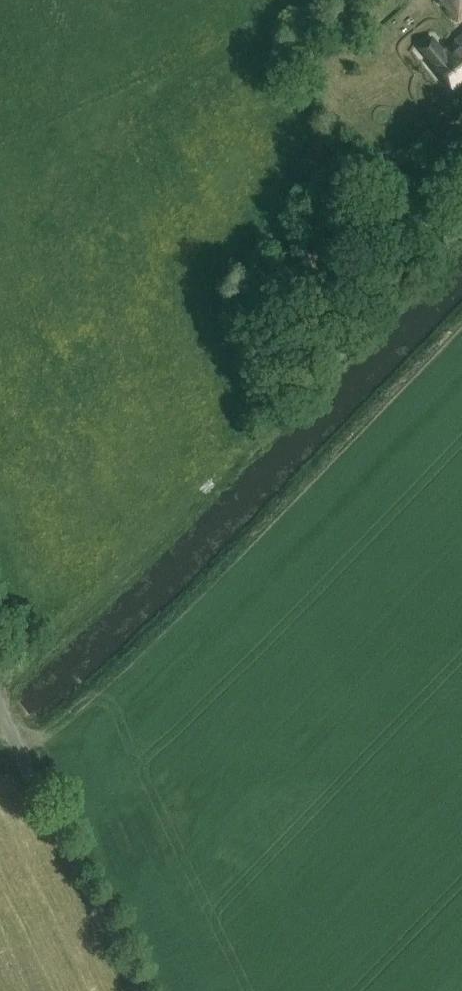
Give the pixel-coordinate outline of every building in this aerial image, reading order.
[(458,20),(461,17),(461,0),(440,0),(458,20)] [(433,63),(458,93),(461,89),(461,38),(445,52),(431,38),(420,47),(433,63)] [(411,259),(418,265),(429,254),(422,247),(411,259)]
